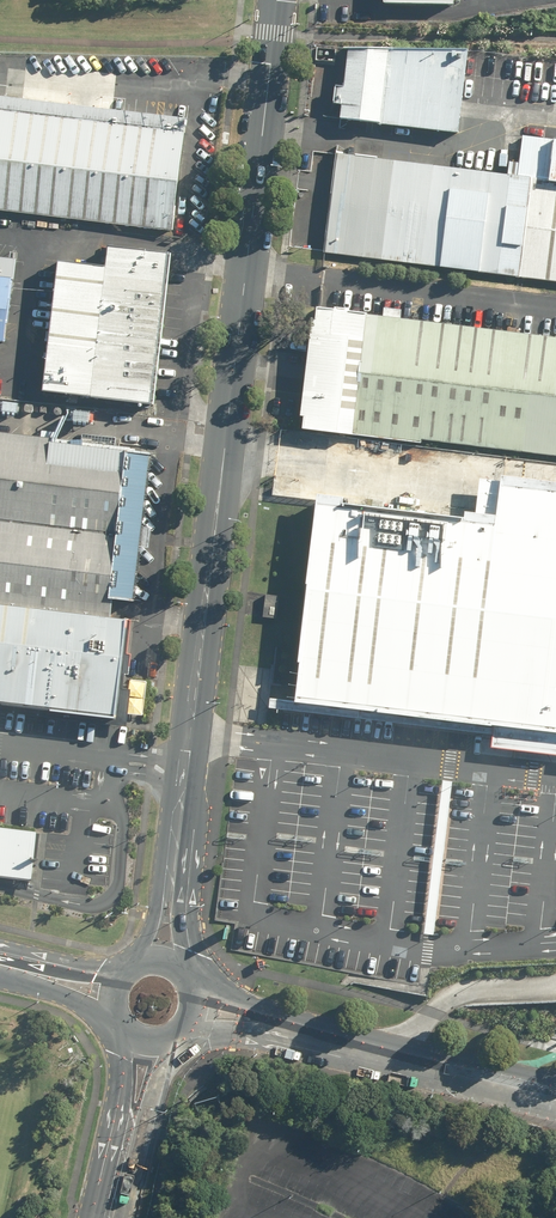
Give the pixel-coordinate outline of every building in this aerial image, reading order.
[(468,48),(347,48),(339,119),(459,133),(468,48)] [(0,96),(0,210),(172,232),(186,120),(0,96)] [(555,179),(555,140),(525,136),(520,175),(555,179)] [(340,152),(327,252),(555,281),(555,179),(520,175),(340,152)] [(151,406),(171,255),(108,247),(105,269),(59,263),(43,392),(151,406)] [(0,279),(0,341),(7,342),(15,281),(0,279)] [(315,307),(299,426),(555,459),(555,337),(315,307)] [(0,432),(0,597),(114,611),(130,449),(0,432)] [(350,500),(350,494),(322,491),(321,500),(297,702),(498,726),(537,730),(555,733),(555,490),(504,484),(503,494),(501,505),(500,514),(500,519),(350,500)] [(267,593),(264,616),(277,618),(281,595),(267,593)] [(0,600),(0,699),(122,715),(132,614),(0,600)] [(498,726),(495,746),(555,753),(555,733),(537,730),(498,726)] [(31,880),(32,874),(36,832),(0,828),(0,877),(31,880)] [(10,918),(9,924),(23,927),(25,921),(10,918)]
